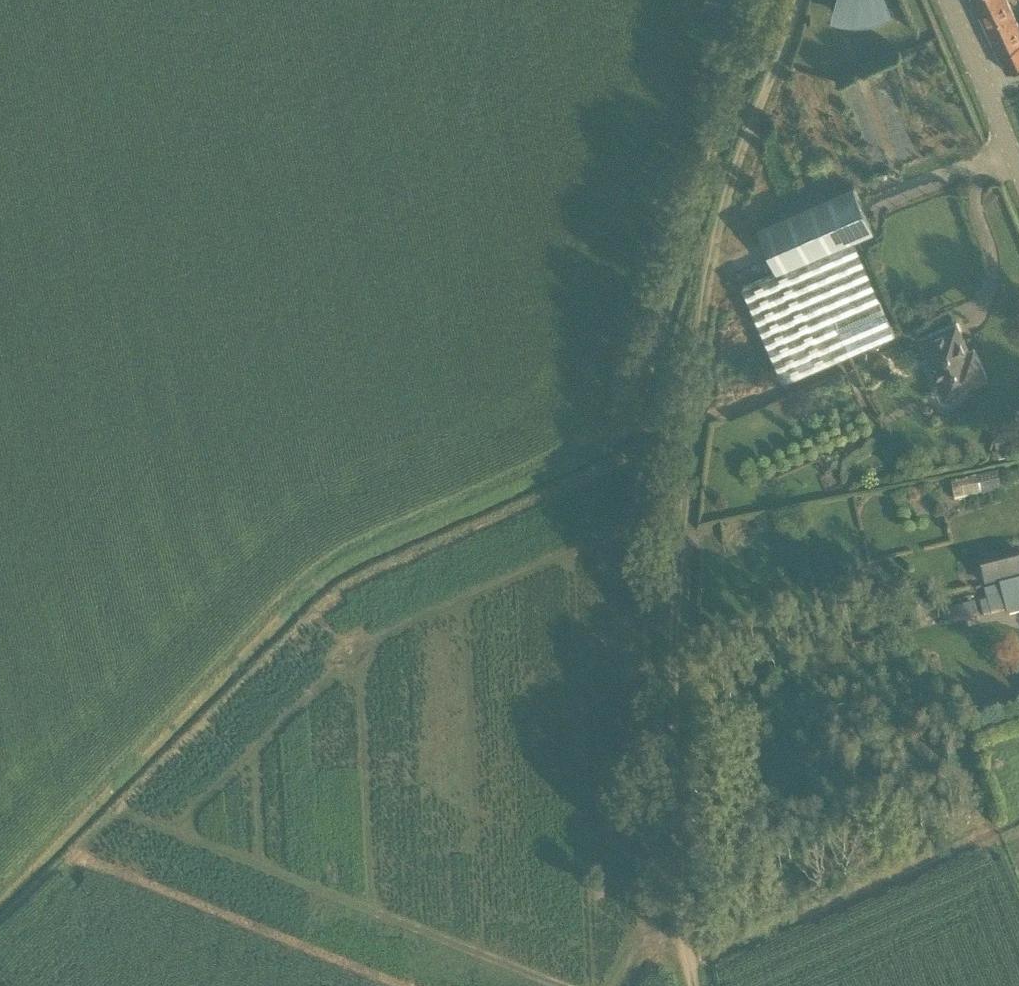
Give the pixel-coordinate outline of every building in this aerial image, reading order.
[(834,12),(835,12),(842,13),(848,14),(855,15),(862,14),(869,14),(876,12),(882,11),(889,8),(886,0),(837,0),(834,12)] [(1006,1),(1006,0),(972,0),(997,52),(1018,41),(1018,25),(1018,26),(1006,1)] [(997,52),(1007,72),(1018,66),(1018,41),(997,52)] [(853,187),(756,228),(776,273),(741,288),(782,383),(893,335),(852,239),(872,231),(853,187)] [(958,391),(969,386),(987,378),(974,348),(968,350),(956,322),(920,338),(927,356),(938,382),(935,388),(939,399),(945,402),(956,398),(958,391)] [(954,500),(974,496),(1001,491),(998,473),(971,478),(950,482),(954,500)] [(984,591),(1018,582),(1018,555),(1018,550),(977,560),(984,591)] [(984,591),(987,600),(979,602),(983,616),(1007,610),(1009,617),(1018,614),(1018,582),(984,591)] [(972,601),(941,609),(944,622),(975,614),(972,601)]
